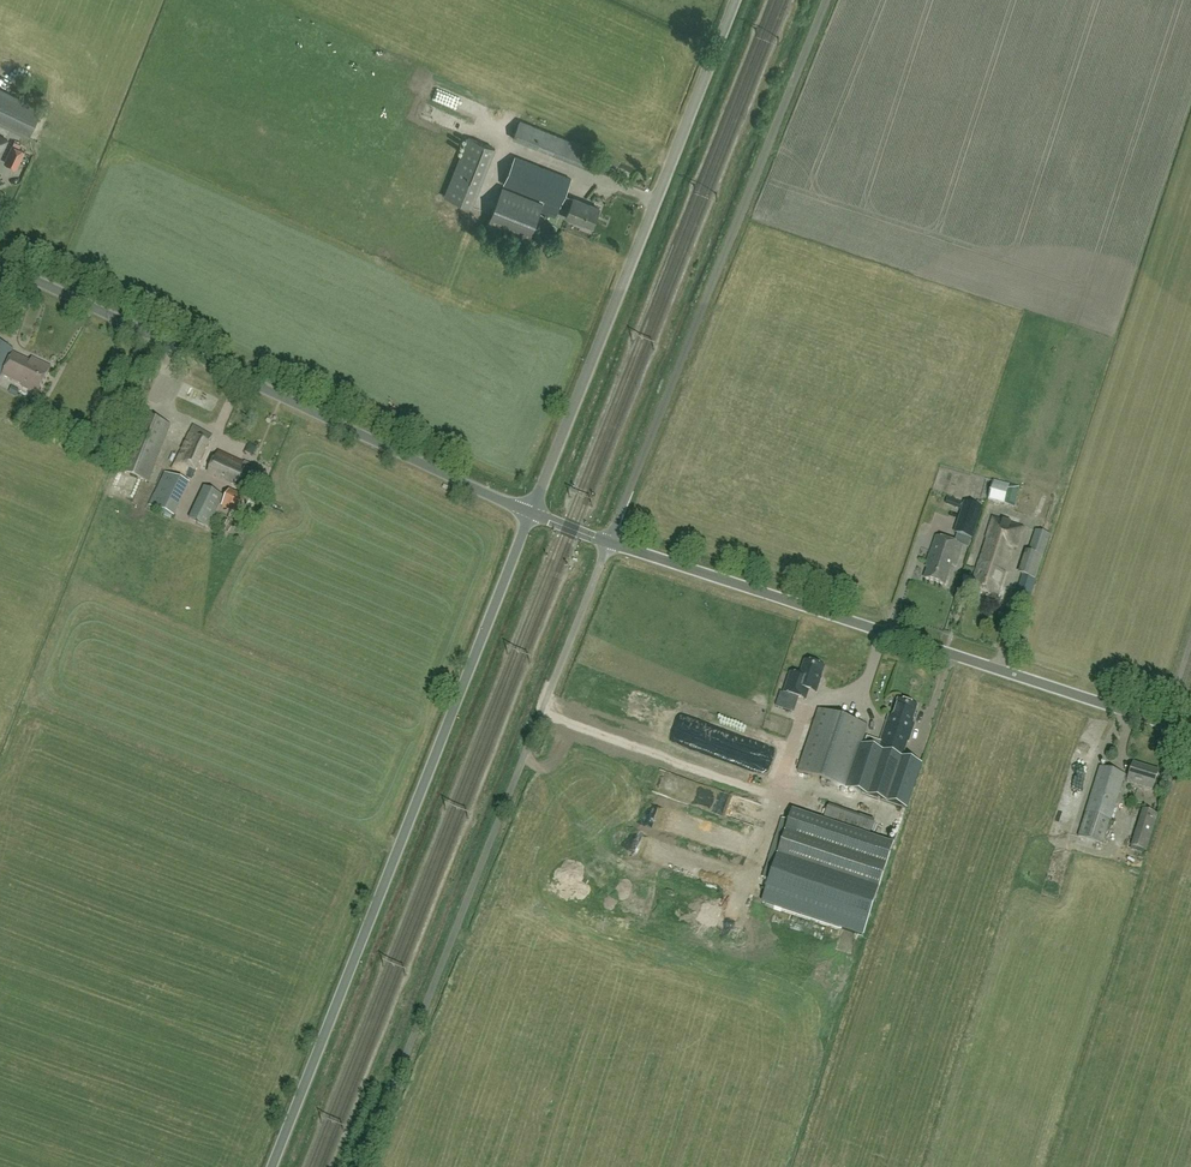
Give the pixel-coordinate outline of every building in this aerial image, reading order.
[(41,109),(0,89),(0,124),(28,137),(41,109)] [(588,166),(594,150),(519,121),(512,138),(551,154),(552,152),(588,166)] [(495,148),(468,138),(444,196),(471,207),(495,148)] [(446,150),(447,142),(438,141),(437,149),(446,150)] [(18,149),(19,146),(13,143),(3,163),(13,167),(15,164),(17,165),(23,152),(18,149)] [(528,241),(534,225),(544,199),(569,208),(565,217),(582,224),(583,222),(592,226),(599,208),(565,195),(571,179),(515,157),(504,185),(540,199),(539,202),(502,187),(487,225),(528,241)] [(10,353),(12,350),(0,344),(0,378),(21,388),(20,390),(35,398),(50,368),(37,362),(36,364),(30,361),(30,363),(10,353)] [(148,482),(169,426),(141,415),(119,471),(148,482)] [(191,479),(212,435),(193,426),(172,470),(191,479)] [(253,495),(262,475),(243,465),(244,463),(218,451),(207,473),(253,495)] [(157,494),(151,513),(173,519),(184,483),(159,475),(153,493),(157,494)] [(1013,507),(1018,487),(994,480),(988,501),(1003,505),(1003,504),(1013,507)] [(224,496),(204,487),(198,501),(218,510),(224,496)] [(230,491),(222,506),(243,517),(251,501),(234,492),(230,491)] [(983,507),(964,501),(955,531),(973,537),(983,507)] [(1016,549),(1022,528),(992,519),(985,539),(986,540),(969,592),(994,600),(997,590),(999,590),(1013,548),(1016,549)] [(1022,576),(1016,594),(1029,598),(1049,536),(1035,531),(1021,576),(1022,576)] [(204,532),(200,539),(206,543),(210,535),(204,532)] [(955,567),(961,547),(935,538),(927,563),(929,564),(923,579),(944,586),(951,566),(955,567)] [(818,683),(823,668),(804,662),(798,681),(788,678),(783,693),(802,700),(805,692),(807,691),(815,694),(819,683),(818,683)] [(910,726),(916,707),(897,700),(890,719),(887,718),(880,742),(866,738),(849,790),(881,800),(906,809),(921,764),(903,758),(913,727),(910,726)] [(845,788),(867,726),(818,709),(797,771),(845,788)] [(1084,734),(1098,735),(1099,720),(1085,719),(1084,734)] [(1152,790),(1158,772),(1133,764),(1129,777),(1124,775),(1099,767),(1078,837),(1102,844),(1122,781),(1152,790)] [(662,776),(659,789),(672,793),(676,780),(662,776)] [(713,811),(725,810),(723,800),(711,802),(713,811)] [(773,870),(875,903),(890,857),(894,843),(794,810),(790,821),(782,818),(769,859),(775,861),(773,870)] [(1145,851),(1156,814),(1142,810),(1131,847),(1145,851)] [(1053,897),(1056,891),(1046,886),(1043,892),(1053,897)]
